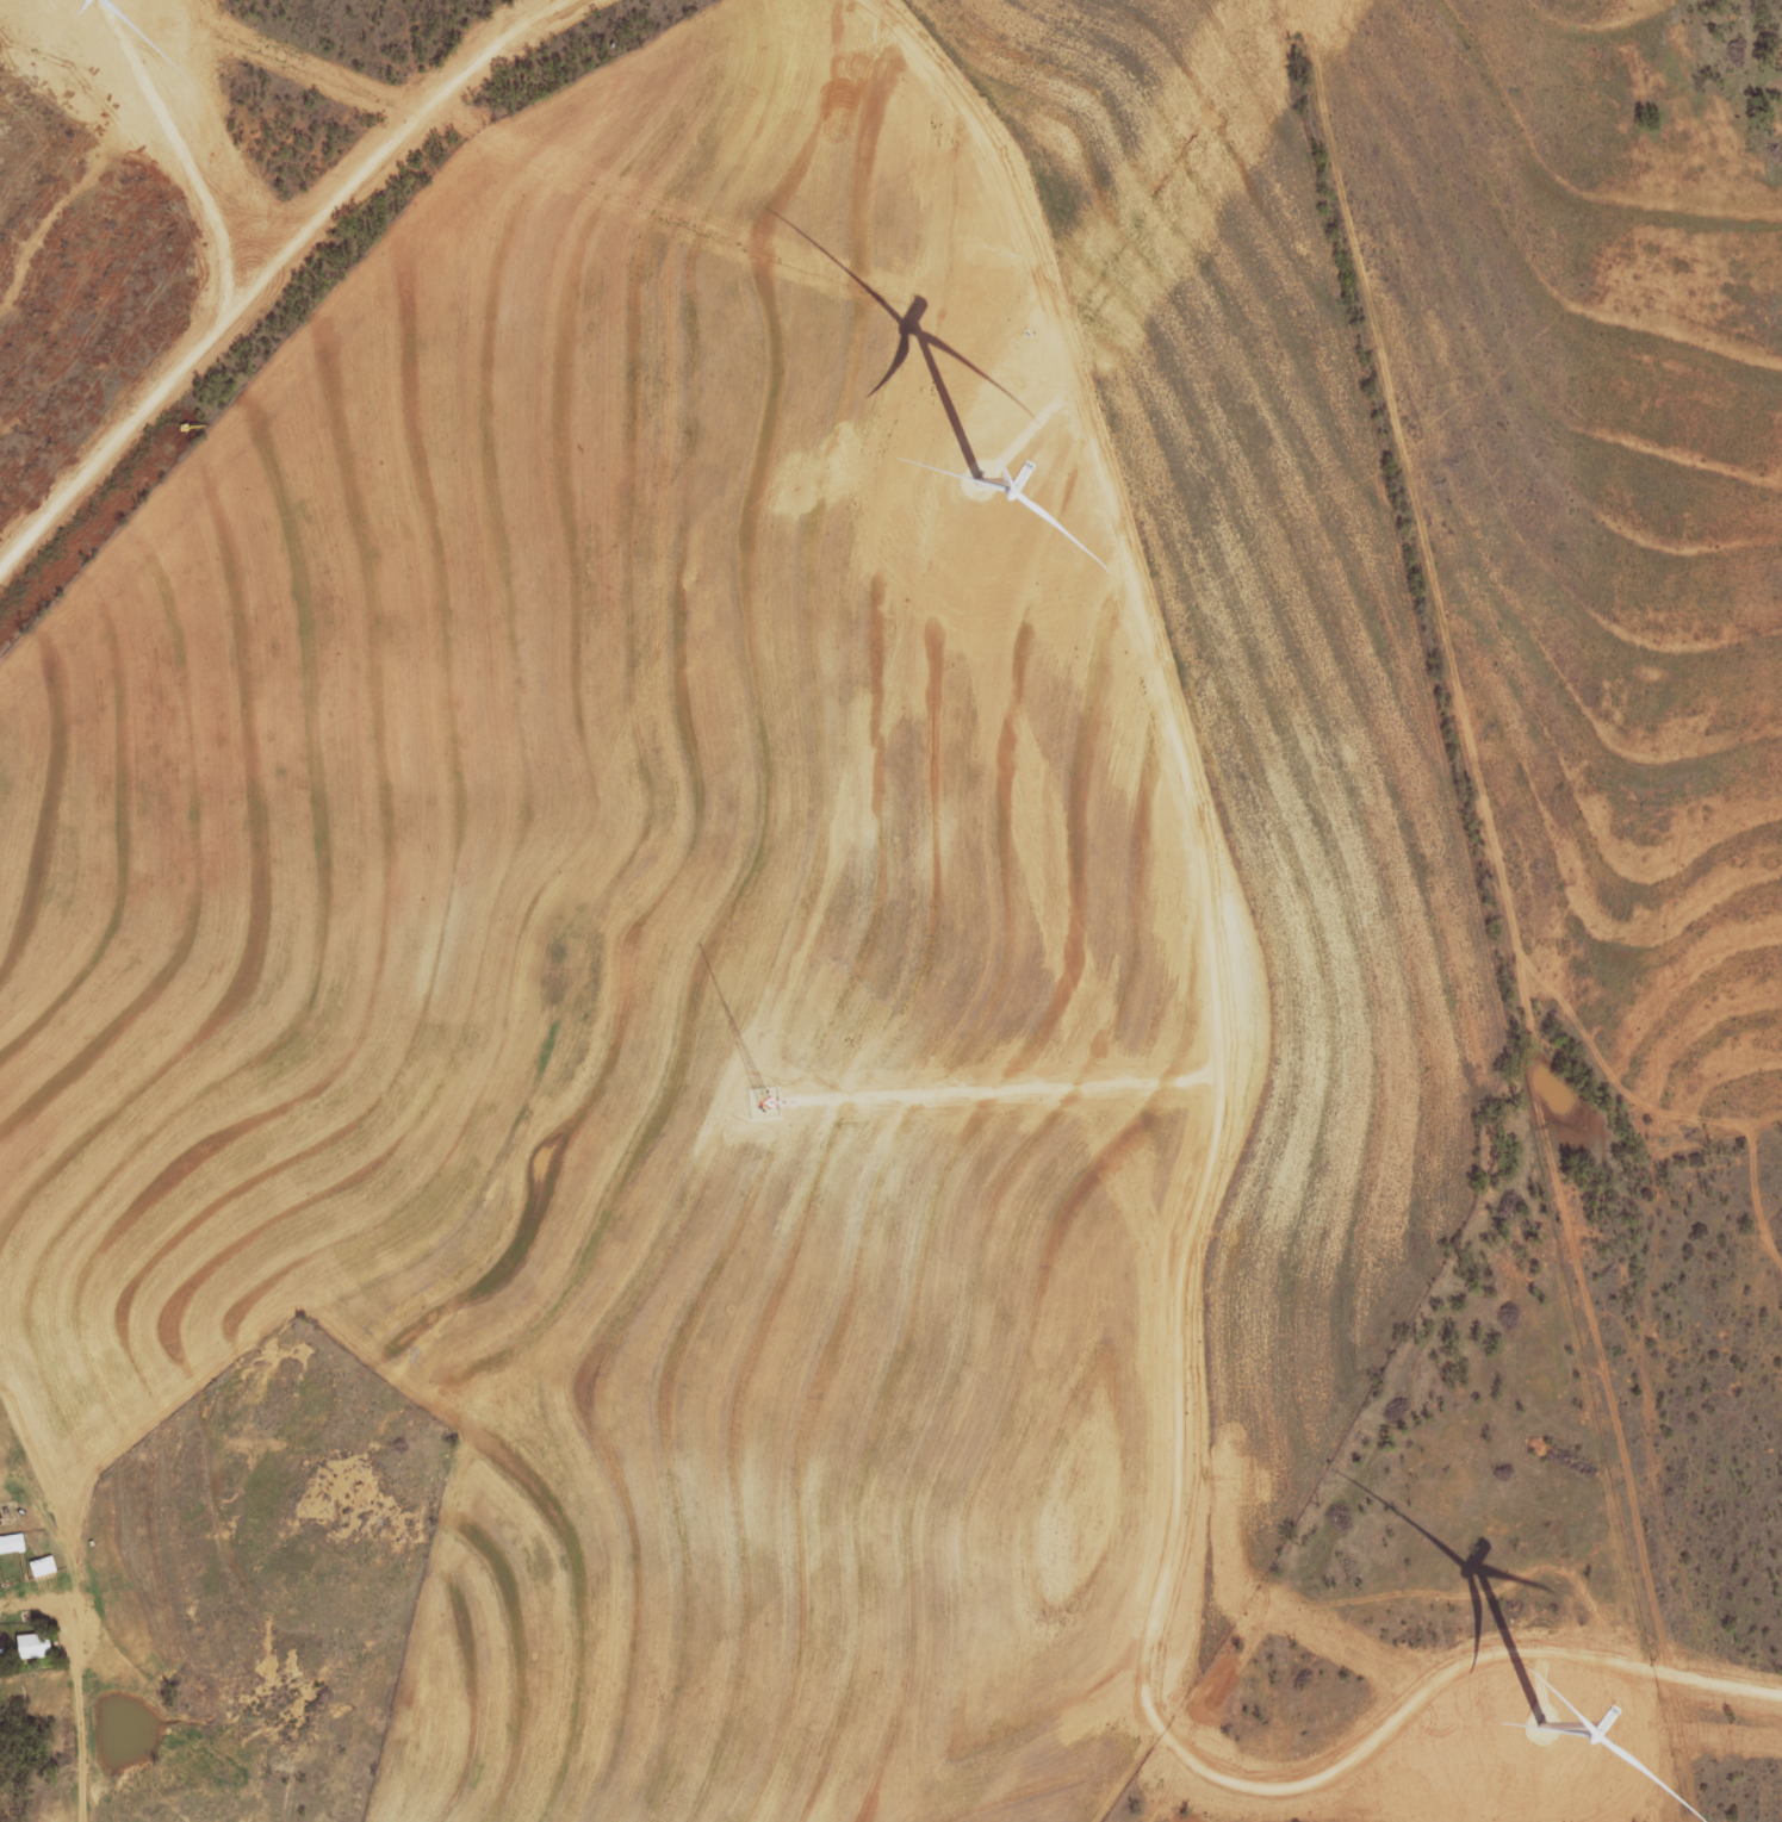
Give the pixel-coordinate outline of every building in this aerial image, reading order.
[(24,1549),(22,1533),(0,1536),(0,1553),(24,1549)] [(49,1656),(46,1632),(15,1636),(18,1659),(49,1656)]
